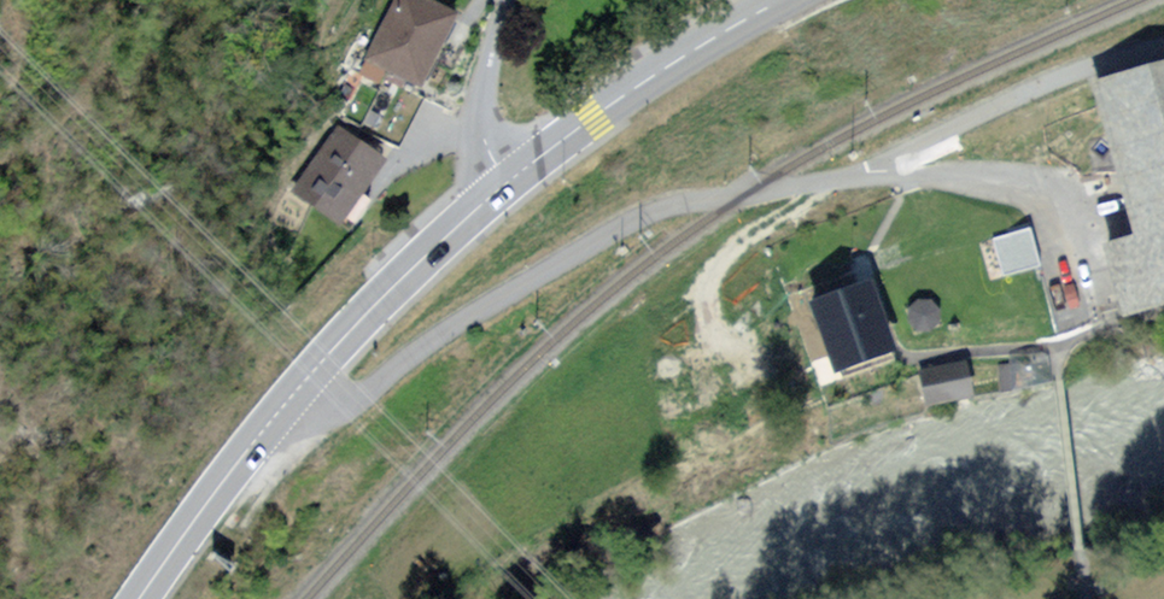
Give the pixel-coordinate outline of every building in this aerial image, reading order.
[(410,0),(393,0),(359,67),(412,95),(450,21),(410,0)] [(1099,86),(1142,240),(1112,248),(1129,309),(1163,300),(1163,68),(1099,86)] [(383,164),(333,126),(284,190),(334,228),(383,164)] [(1030,229),(995,238),(1005,274),(1040,264),(1030,229)] [(887,354),(860,280),(797,302),(824,376),(887,354)] [(965,367),(922,376),(928,402),(970,393),(965,367)]
